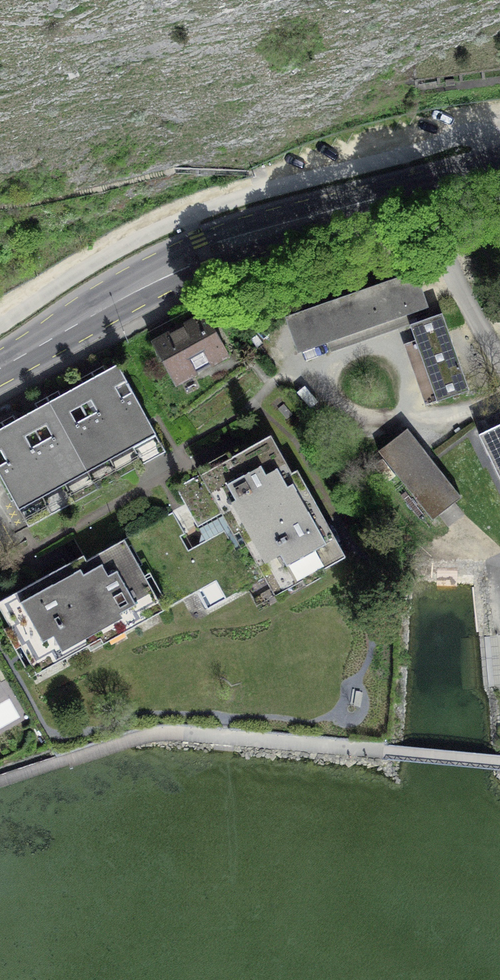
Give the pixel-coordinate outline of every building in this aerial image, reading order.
[(300,349),(425,305),(414,274),(289,318),(300,349)] [(443,313),(410,325),(437,401),(469,390),(443,313)] [(224,349),(206,315),(154,343),(176,383),(196,372),(193,366),(224,349)] [(117,365),(95,377),(142,464),(165,452),(117,365)] [(95,377),(72,390),(119,477),(142,464),(95,377)] [(72,390),(49,402),(97,489),(119,477),(72,390)] [(49,402),(26,415),(74,502),(97,489),(49,402)] [(26,415),(4,428),(51,515),(74,502),(26,415)] [(480,434),(499,476),(499,424),(480,434)] [(4,428),(0,430),(0,474),(29,527),(51,515),(4,428)] [(461,497),(407,428),(378,451),(432,519),(461,497)] [(246,544),(265,577),(274,572),(284,591),(346,557),(307,487),(301,490),(271,435),(176,487),(197,526),(222,513),(231,530),(237,527),(246,544)] [(102,632),(119,623),(124,631),(146,618),(141,610),(159,600),(137,560),(180,536),(185,533),(173,512),(69,569),(66,564),(0,601),(0,608),(32,664),(61,648),(65,655),(88,643),(83,635),(98,627),(102,632)] [(137,560),(159,600),(187,585),(192,594),(198,591),(208,609),(265,577),(246,544),(235,549),(224,530),(188,550),(180,536),(137,560)]
